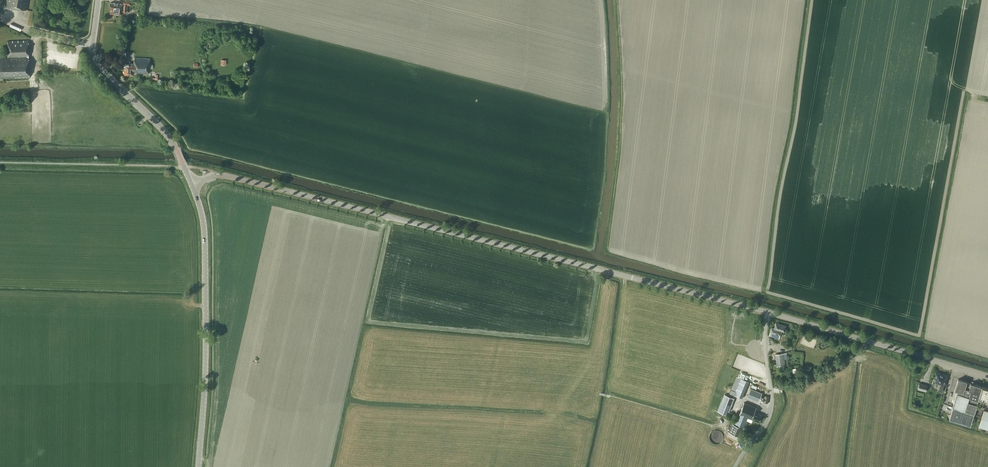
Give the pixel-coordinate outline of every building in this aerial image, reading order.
[(5,6),(26,10),(28,0),(6,0),(5,6)] [(131,0),(123,0),(122,3),(110,2),(109,3),(109,6),(110,6),(110,7),(110,12),(121,13),(122,11),(126,12),(127,4),(131,4),(131,0)] [(29,75),(29,58),(28,58),(28,55),(29,55),(29,42),(28,42),(28,40),(8,41),(8,57),(0,57),(0,78),(29,77),(29,75)] [(133,75),(133,73),(134,72),(149,73),(150,59),(134,57),(134,59),(133,64),(129,63),(129,64),(125,64),(124,74),(133,75)] [(786,326),(776,323),(774,328),(772,327),(769,336),(779,338),(780,336),(781,331),(784,331),(786,326)] [(802,343),(815,347),(816,343),(815,343),(816,339),(804,335),(802,343)] [(785,365),(783,353),(775,354),(777,366),(785,365)] [(947,376),(936,373),(934,382),(940,384),(939,390),(942,391),(947,376)] [(729,393),(734,395),(742,398),(749,382),(736,376),(729,393)] [(971,383),(966,381),(958,379),(955,389),(958,390),(949,418),(970,424),(974,413),(981,415),(983,407),(987,409),(987,387),(982,385),(982,386),(971,383)] [(928,385),(920,383),(918,389),(926,392),(928,385)] [(762,393),(751,388),(747,398),(758,402),(762,393)] [(733,398),(726,395),(720,412),(727,415),(733,398)] [(756,407),(744,402),(736,423),(733,422),(732,424),(731,423),(728,432),(740,437),(744,428),(743,428),(748,417),(759,422),(762,415),(754,412),(756,407)] [(984,409),(979,426),(978,429),(987,432),(987,411),(984,409)]
